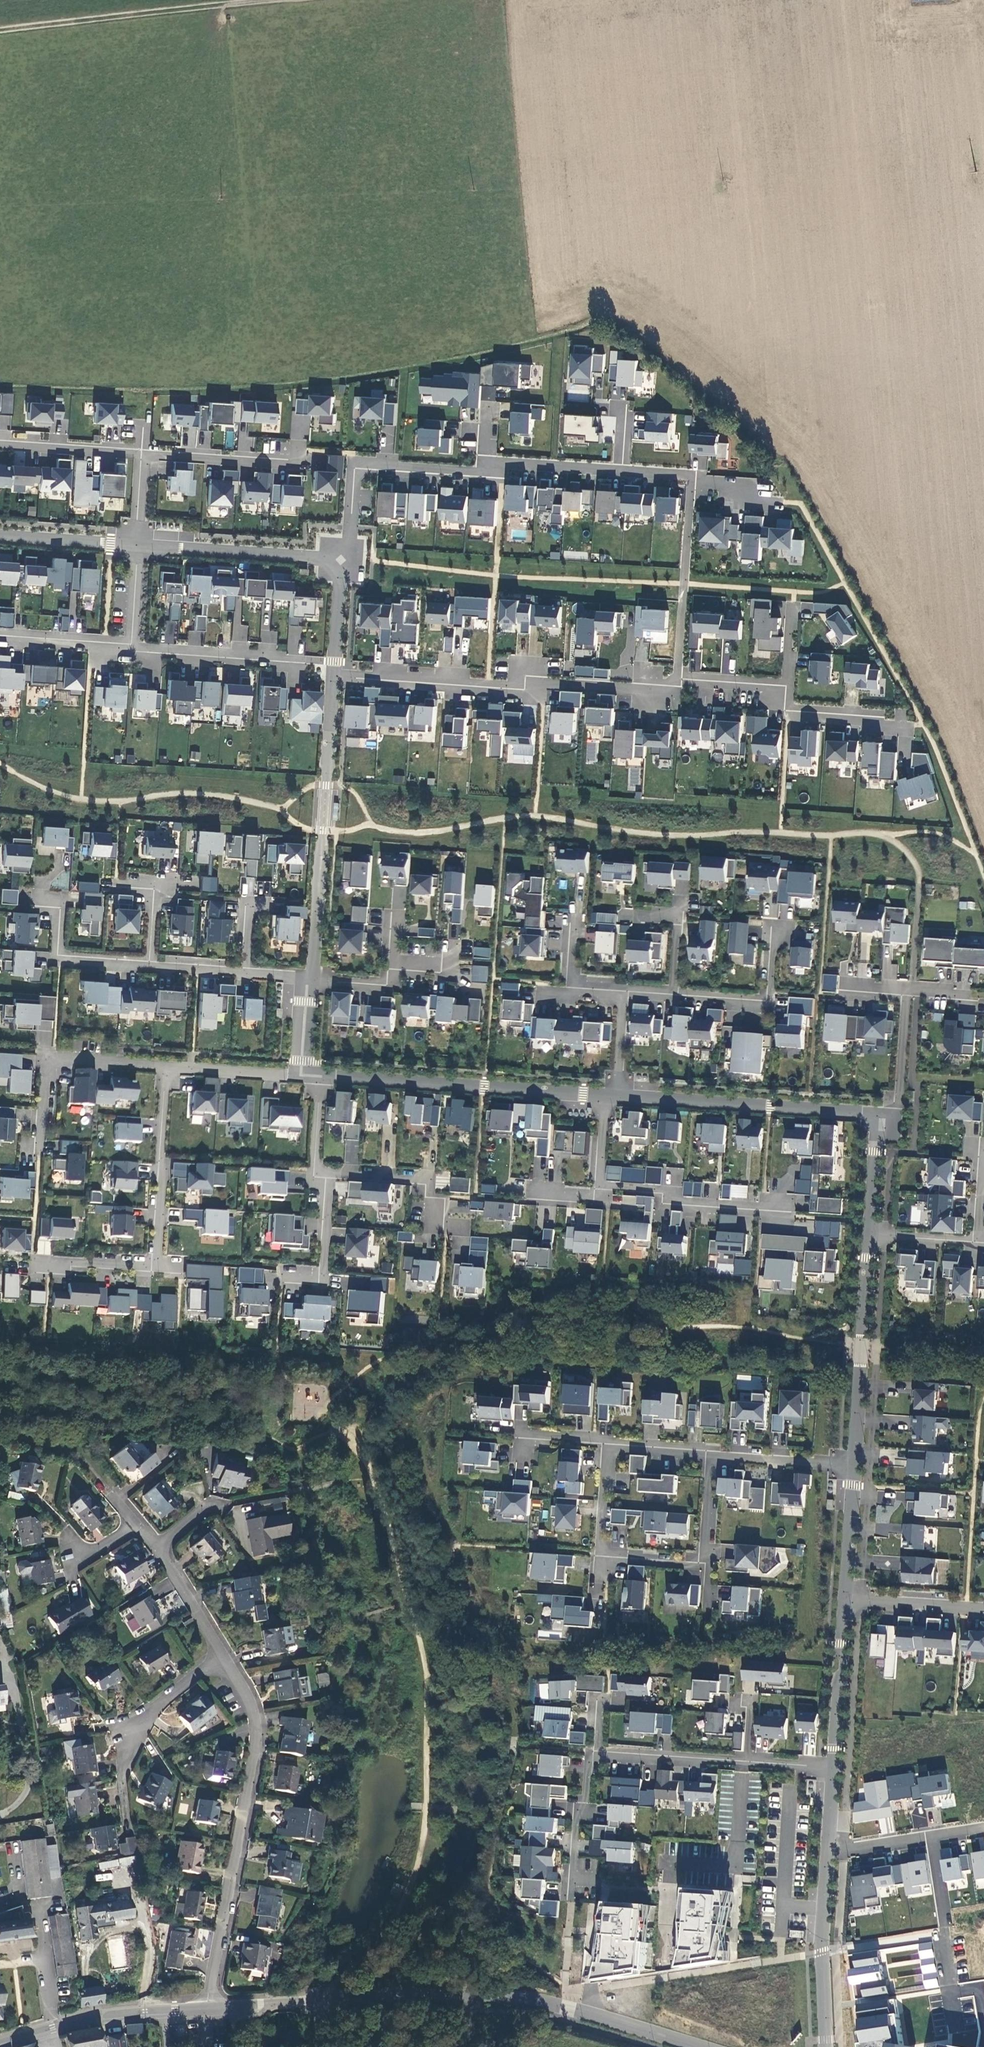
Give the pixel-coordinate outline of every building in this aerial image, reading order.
[(603,372),(605,353),(570,350),(568,383),(591,385),(592,371),(603,372)] [(615,386),(642,387),(643,371),(637,370),(637,360),(617,359),(617,350),(610,350),(609,380),(615,380),(615,386)] [(531,365),(481,362),(480,385),(530,388),(531,365)] [(477,408),(481,377),(421,371),(418,401),(477,408)] [(481,399),(494,400),(496,387),(483,385),(481,399)] [(12,416),(13,393),(0,393),(0,415),(12,416)] [(298,399),(297,414),(312,415),(312,413),(321,414),(321,416),(320,424),(335,425),(335,414),(333,414),(334,397),(313,395),(313,400),(298,399)] [(396,425),(396,403),(384,402),(384,397),(353,396),(353,409),(360,409),(359,419),(383,419),(383,424),(396,425)] [(207,406),(199,406),(198,412),(197,427),(197,431),(206,431),(207,424),(230,425),(230,423),(239,424),(239,421),(239,417),(240,402),(231,401),(231,404),(208,402),(207,406)] [(240,402),(239,417),(248,418),(248,421),(262,422),(262,424),(273,424),(274,412),(276,412),(277,404),(240,401),(240,402)] [(50,418),(61,419),(62,404),(42,402),(42,404),(26,403),(25,412),(28,412),(27,420),(35,421),(35,424),(50,425),(50,418)] [(543,420),(545,406),(511,402),(508,433),(531,435),(533,419),(543,420)] [(95,403),(94,423),(113,424),(113,426),(121,426),(122,405),(95,403)] [(180,426),(197,427),(198,412),(191,411),(191,406),(171,404),(170,424),(181,425),(180,426)] [(644,430),(639,429),(638,441),(670,444),(673,413),(646,411),(644,430)] [(562,437),(599,440),(601,417),(564,414),(562,437)] [(10,417),(1,416),(0,422),(0,427),(8,428),(10,417)] [(425,428),(417,428),(415,449),(437,451),(437,453),(452,454),(453,438),(444,438),(445,420),(426,419),(425,428)] [(687,454),(727,458),(728,443),(717,443),(718,436),(689,433),(687,454)] [(263,441),(263,453),(274,453),(275,442),(263,441)] [(341,478),(342,456),(327,455),(326,472),(314,471),(312,491),(332,493),(333,478),(341,478)] [(49,489),(68,490),(70,460),(57,459),(56,469),(40,468),(39,483),(38,491),(48,491),(49,489)] [(97,497),(99,475),(90,475),(90,477),(86,477),(87,471),(84,471),(84,461),(75,460),(72,506),(88,507),(88,504),(97,505),(97,501),(97,497)] [(191,480),(192,463),(174,462),(173,477),(168,476),(167,491),(184,492),(184,495),(193,496),(195,480),(191,480)] [(99,472),(99,475),(97,497),(122,498),(123,475),(125,476),(126,463),(115,463),(114,473),(114,474),(107,474),(107,472),(99,472)] [(9,484),(10,467),(0,466),(0,486),(9,487),(9,484)] [(39,483),(40,468),(10,466),(10,467),(9,484),(30,485),(31,482),(39,483)] [(229,495),(236,495),(238,471),(223,470),(222,480),(222,482),(210,481),(208,507),(219,507),(219,504),(229,505),(229,495)] [(271,484),(272,473),(256,472),(255,482),(242,481),(241,504),(253,505),(254,501),(265,502),(266,484),(271,484)] [(271,484),(270,504),(279,504),(279,506),(289,507),(289,505),(298,506),(300,475),(287,474),(286,487),(280,487),(281,485),(271,484)] [(563,525),(566,488),(557,488),(556,492),(551,491),(551,480),(542,479),(539,512),(551,513),(551,524),(563,525)] [(611,484),(601,483),(599,512),(624,514),(624,512),(625,494),(618,493),(618,492),(611,492),(611,484)] [(505,484),(503,510),(532,513),(534,486),(505,484)] [(626,485),(625,494),(624,512),(644,514),(644,515),(654,516),(655,495),(640,494),(641,486),(626,485)] [(453,488),(443,488),(441,519),(451,520),(451,522),(466,523),(468,497),(459,496),(459,499),(453,498),(453,488)] [(468,524),(494,526),(495,500),(484,499),(484,490),(470,489),(468,524)] [(406,522),(407,493),(377,492),(376,521),(406,522)] [(435,511),(437,495),(409,493),(406,520),(428,522),(429,510),(435,511)] [(743,559),(761,560),(764,517),(746,516),(745,531),(745,542),(743,559)] [(731,525),(730,541),(738,541),(739,531),(739,525),(731,525)] [(16,563),(10,563),(10,555),(0,554),(0,579),(0,583),(0,584),(15,585),(15,578),(16,565),(16,563)] [(24,565),(16,565),(15,578),(23,579),(23,583),(27,584),(27,585),(42,586),(43,582),(44,567),(44,565),(35,564),(36,557),(24,556),(24,565)] [(71,568),(72,562),(62,562),(62,559),(52,558),(52,568),(44,567),(43,582),(51,583),(50,588),(60,589),(61,582),(70,582),(71,568)] [(71,568),(70,582),(70,591),(83,592),(83,595),(95,595),(96,569),(91,569),(92,561),(77,560),(76,568),(71,568)] [(197,604),(201,604),(206,604),(207,594),(207,592),(208,576),(202,576),(203,568),(190,567),(190,575),(186,575),(185,584),(187,585),(186,596),(197,597),(197,604)] [(215,577),(208,576),(207,592),(207,594),(225,595),(224,611),(233,612),(235,596),(236,578),(229,578),(230,570),(215,569),(215,577)] [(262,601),(262,597),(263,580),(256,580),(257,572),(244,571),(243,579),(236,578),(235,596),(251,597),(251,601),(262,601)] [(169,621),(178,622),(180,583),(172,583),(173,572),(161,572),(159,592),(167,593),(166,602),(170,603),(169,621)] [(271,580),(263,580),(262,597),(269,598),(269,599),(289,600),(290,596),(291,582),(281,581),(281,573),(271,573),(271,580)] [(315,598),(290,596),(289,600),(288,626),(296,626),(297,617),(311,618),(311,609),(314,609),(315,598)] [(490,620),(491,598),(457,596),(455,627),(464,627),(465,616),(480,617),(480,619),(490,620)] [(394,603),(394,605),(392,633),(392,643),(411,644),(411,649),(418,650),(419,624),(406,623),(407,611),(417,611),(418,600),(403,599),(403,603),(394,603)] [(780,628),(781,618),(772,617),(769,617),(771,600),(753,599),(752,617),(758,617),(757,636),(761,636),(760,650),(782,652),(783,637),(777,637),(777,628),(780,628)] [(429,623),(451,624),(452,604),(431,602),(429,623)] [(391,648),(392,643),(392,633),(394,605),(362,603),(361,613),(365,613),(364,627),(383,628),(381,647),(391,648)] [(830,618),(826,621),(832,630),(835,628),(840,634),(836,637),(842,645),(857,635),(846,619),(852,615),(845,605),(815,603),(815,613),(831,614),(833,614),(833,617),(830,618)] [(540,605),(539,626),(561,627),(562,607),(540,605)] [(645,637),(645,631),(667,632),(669,610),(647,609),(647,606),(638,606),(635,636),(645,637)] [(60,617),(68,617),(68,609),(58,609),(58,617),(60,617)] [(623,627),(624,613),(600,611),(599,616),(598,635),(613,636),(613,631),(617,631),(617,627),(623,627)] [(12,628),(13,613),(0,613),(0,628),(12,628)] [(724,619),(725,615),(692,613),(690,649),(699,650),(701,631),(723,632),(724,619)] [(206,616),(200,615),(195,615),(194,631),(205,631),(206,616)] [(598,636),(598,635),(599,616),(589,616),(589,618),(581,618),(580,632),(577,632),(576,643),(584,643),(584,650),(597,650),(598,636)] [(59,632),(67,632),(68,617),(60,617),(59,632)] [(724,619),(723,632),(723,638),(741,639),(743,621),(724,619)] [(261,641),(276,643),(277,630),(262,629),(261,641)] [(443,651),(452,652),(453,637),(444,636),(443,651)] [(461,651),(468,652),(469,638),(462,638),(461,651)] [(700,671),(702,652),(693,651),(692,671),(700,671)] [(832,654),(812,653),(810,683),(830,684),(832,654)] [(21,682),(22,664),(11,663),(11,668),(7,668),(7,663),(8,656),(0,655),(0,692),(10,693),(10,689),(20,689),(21,682)] [(22,664),(21,682),(28,682),(28,686),(42,687),(42,683),(53,684),(55,666),(55,659),(38,658),(37,665),(22,664)] [(55,666),(53,684),(53,690),(68,691),(68,695),(80,696),(82,661),(70,660),(70,667),(69,669),(63,668),(63,667),(55,666)] [(870,669),(870,663),(844,662),(843,687),(877,689),(878,669),(870,669)] [(596,668),(596,667),(577,666),(576,677),(595,678),(596,668)] [(595,678),(610,679),(611,669),(596,668),(595,678)] [(177,680),(178,672),(168,672),(166,699),(174,700),(173,714),(190,715),(191,708),(192,682),(177,680)] [(192,682),(191,708),(199,709),(199,706),(215,707),(217,675),(208,674),(207,684),(201,683),(201,681),(192,681),(192,682)] [(249,677),(239,676),(238,687),(233,687),(233,684),(224,684),(221,715),(239,716),(240,704),(247,705),(249,677)] [(275,710),(284,710),(286,688),(276,688),(277,687),(271,686),(271,684),(271,679),(260,678),(258,710),(261,710),(260,716),(275,717),(275,710)] [(93,687),(92,705),(111,706),(111,712),(122,712),(124,681),(109,680),(108,688),(93,687)] [(133,708),(159,710),(160,694),(152,693),(153,691),(146,690),(146,683),(134,682),(133,708)] [(365,702),(366,702),(381,703),(381,695),(382,688),(367,687),(366,698),(361,697),(361,705),(365,705),(365,702)] [(308,723),(318,724),(321,693),(314,693),(314,692),(301,691),(300,699),(290,699),(289,719),(308,721),(308,723)] [(582,708),(583,692),(562,691),(561,706),(558,706),(558,711),(558,714),(556,714),(555,719),(552,719),(551,732),(575,734),(577,707),(582,708)] [(604,738),(613,738),(616,695),(602,693),(601,702),(598,702),(598,699),(597,699),(590,699),(588,725),(605,727),(604,738)] [(412,706),(400,705),(397,705),(397,697),(397,696),(382,695),(381,695),(381,703),(379,724),(379,725),(410,727),(412,706)] [(381,703),(366,702),(365,702),(365,705),(361,705),(361,697),(350,696),(348,737),(371,738),(371,731),(379,731),(379,725),(379,724),(381,703)] [(412,706),(410,727),(410,731),(428,732),(428,724),(436,725),(437,699),(427,698),(427,706),(412,705),(412,706)] [(505,719),(505,711),(506,703),(490,702),(490,710),(490,718),(505,719)] [(726,707),(715,706),(714,719),(712,736),(718,737),(718,741),(727,742),(726,754),(745,755),(746,742),(741,742),(743,716),(731,715),(731,719),(725,718),(726,707)] [(457,715),(447,715),(445,747),(466,748),(469,708),(458,708),(457,715)] [(491,757),(502,757),(504,727),(505,719),(490,718),(490,710),(474,709),(473,718),(481,718),(480,730),(493,731),(491,757)] [(522,728),(522,725),(523,712),(505,711),(505,719),(504,727),(511,727),(510,742),(516,742),(515,754),(535,755),(537,729),(530,728),(522,728)] [(696,717),(691,717),(680,716),(679,728),(686,729),(686,739),(712,740),(712,736),(714,719),(705,718),(705,716),(696,715),(696,717)] [(770,757),(780,757),(782,730),(770,729),(769,733),(765,733),(765,730),(767,730),(768,717),(748,716),(747,732),(754,733),(753,742),(755,742),(755,753),(767,754),(770,757)] [(647,729),(646,744),(653,745),(652,754),(661,754),(661,759),(672,760),(674,740),(671,740),(672,723),(662,723),(661,734),(655,734),(656,730),(647,729)] [(310,732),(319,733),(319,725),(310,724),(310,732)] [(829,759),(857,761),(859,741),(849,740),(849,742),(843,741),(844,733),(830,732),(829,759)] [(817,761),(819,736),(804,735),(804,742),(791,741),(789,768),(798,768),(798,771),(812,772),(813,761),(817,761)] [(346,738),(346,746),(374,748),(375,739),(346,738)] [(586,761),(596,762),(597,743),(586,742),(586,761)] [(870,778),(895,780),(897,752),(882,751),(882,746),(875,745),(876,742),(866,742),(864,767),(870,768),(870,778)] [(192,750),(190,759),(199,761),(201,753),(192,750)] [(935,773),(928,753),(913,752),(912,767),(915,767),(915,776),(916,778),(910,780),(909,778),(900,780),(902,786),(900,786),(903,798),(914,795),(915,799),(925,795),(926,798),(936,795),(930,774),(935,773)] [(134,763),(135,756),(127,755),(126,763),(134,763)] [(938,800),(936,795),(926,798),(928,804),(938,800)] [(63,852),(71,852),(72,837),(64,836),(65,828),(43,826),(42,845),(63,847),(63,852)] [(105,857),(114,858),(115,842),(106,841),(107,832),(81,830),(80,843),(88,843),(88,855),(100,856),(101,854),(105,854),(105,857)] [(208,854),(218,854),(219,833),(194,831),(194,841),(196,841),(195,852),(194,852),(193,864),(207,864),(208,854)] [(244,876),(255,877),(258,835),(242,834),(242,836),(232,835),(231,843),(226,842),(225,857),(240,858),(240,861),(245,861),(244,876)] [(155,857),(171,858),(172,837),(155,836),(155,838),(145,837),(145,845),(142,845),(141,855),(155,855),(155,857)] [(10,872),(27,873),(30,839),(11,838),(10,844),(3,844),(2,865),(10,865),(10,872)] [(275,863),(275,861),(288,862),(287,873),(300,874),(301,854),(305,854),(306,844),(283,843),(283,845),(266,844),(265,862),(275,863)] [(589,853),(560,851),(558,871),(570,872),(570,873),(579,873),(579,872),(588,873),(589,853)] [(408,887),(410,854),(402,853),(402,857),(395,857),(392,859),(385,858),(384,877),(398,878),(398,886),(408,887)] [(354,889),(370,890),(373,856),(363,855),(362,863),(346,862),(345,881),(355,882),(354,889)] [(737,860),(705,858),(704,880),(728,882),(728,878),(735,879),(737,860)] [(635,885),(636,864),(626,863),(625,865),(606,864),(604,883),(617,884),(617,882),(624,882),(624,884),(635,885)] [(690,880),(691,864),(676,863),(676,865),(645,863),(645,873),(652,873),(651,885),(660,885),(659,888),(670,889),(671,886),(675,886),(675,880),(690,880)] [(781,868),(763,867),(763,870),(751,869),(749,889),(761,889),(761,892),(771,893),(771,890),(780,891),(780,880),(781,868)] [(455,909),(463,910),(466,874),(446,873),(444,903),(455,904),(455,909)] [(788,884),(789,880),(780,880),(780,891),(779,904),(790,905),(791,897),(814,899),(816,875),(792,873),(791,884),(788,884)] [(434,887),(439,888),(440,875),(429,874),(429,877),(415,876),(414,895),(427,896),(427,895),(434,895),(434,887)] [(510,874),(509,897),(516,898),(528,902),(526,928),(528,928),(542,929),(543,912),(544,895),(529,894),(524,890),(525,875),(510,874)] [(200,876),(199,892),(215,893),(216,877),(200,876)] [(99,883),(79,881),(78,892),(84,892),(98,893),(99,883)] [(270,894),(270,882),(262,881),(261,893),(270,894)] [(494,918),(496,887),(478,886),(477,896),(478,897),(478,907),(480,907),(479,917),(494,918)] [(0,890),(0,904),(15,905),(16,890),(0,889),(0,890)] [(98,893),(84,892),(83,909),(80,909),(79,922),(89,923),(89,919),(98,920),(100,893),(98,893)] [(130,905),(131,895),(116,894),(116,904),(117,904),(116,909),(115,909),(113,930),(134,931),(135,920),(137,920),(137,911),(126,910),(127,904),(130,905)] [(192,899),(176,898),(176,905),(192,907),(192,899)] [(810,907),(810,899),(802,898),(802,907),(810,907)] [(861,911),(861,904),(837,902),(835,922),(847,923),(847,932),(859,933),(859,932),(861,911)] [(190,936),(192,907),(176,905),(175,914),(170,913),(169,923),(170,923),(169,935),(190,936)] [(270,914),(269,927),(271,927),(270,938),(283,939),(282,944),(294,945),(295,929),(298,929),(299,917),(303,917),(304,907),(286,905),(285,915),(285,918),(280,918),(278,915),(270,914)] [(208,919),(207,927),(205,927),(204,942),(216,943),(216,941),(226,942),(227,930),(231,930),(232,920),(222,919),(223,909),(207,908),(206,919),(208,919)] [(906,909),(886,908),(886,913),(885,932),(884,944),(892,945),(892,943),(909,944),(910,925),(905,925),(906,909)] [(369,912),(354,911),(353,924),(366,925),(368,925),(369,912)] [(886,913),(861,911),(859,932),(867,933),(867,931),(885,932),(886,913)] [(34,922),(34,914),(12,912),(11,921),(14,921),(13,942),(34,944),(35,931),(36,931),(37,922),(34,922)] [(617,925),(618,915),(599,914),(598,924),(600,924),(615,925),(617,925)] [(715,949),(717,922),(702,921),(701,939),(691,938),(691,949),(692,949),(691,960),(693,962),(702,963),(702,961),(712,962),(713,951),(715,949)] [(365,933),(366,925),(353,924),(346,923),(345,932),(343,953),(364,954),(365,942),(367,943),(367,933),(365,933)] [(730,955),(748,956),(749,942),(746,942),(747,924),(732,923),(730,955)] [(615,925),(600,924),(598,954),(616,955),(617,934),(614,934),(615,925)] [(434,937),(434,928),(418,928),(418,937),(434,937)] [(545,958),(547,930),(542,929),(528,928),(527,936),(520,936),(519,946),(524,946),(523,957),(545,958)] [(549,931),(548,949),(561,949),(561,932),(549,931)] [(646,942),(631,942),(630,964),(639,965),(639,962),(653,963),(653,960),(662,961),(664,934),(647,932),(646,942)] [(943,940),(927,939),(925,962),(937,962),(936,967),(955,968),(956,943),(957,938),(943,937),(943,940)] [(813,941),(794,940),(792,968),(811,969),(813,941)] [(955,968),(979,970),(979,968),(983,968),(983,950),(980,950),(981,945),(956,943),(955,968)] [(475,948),(475,958),(491,960),(491,949),(475,948)] [(0,949),(0,955),(0,960),(2,960),(2,971),(10,971),(10,974),(28,975),(27,981),(39,982),(40,968),(31,967),(29,967),(29,962),(31,962),(34,962),(35,951),(0,949)] [(471,981),(487,982),(489,966),(472,965),(471,981)] [(824,975),(823,992),(838,993),(839,975),(824,975)] [(118,1012),(120,990),(120,987),(103,986),(97,986),(97,982),(80,981),(80,989),(84,989),(83,1002),(96,1003),(96,1011),(118,1012)] [(503,983),(502,996),(506,996),(506,1001),(504,1001),(504,1011),(505,1011),(505,1021),(512,1022),(512,1027),(524,1028),(525,1023),(533,1023),(533,1018),(534,1004),(526,1004),(526,1002),(518,1001),(518,997),(519,997),(520,984),(503,983)] [(233,995),(234,985),(218,984),(217,994),(199,992),(197,1017),(212,1018),(213,1012),(225,1013),(226,995),(233,995)] [(171,991),(156,989),(154,1014),(167,1015),(168,1009),(181,1010),(183,986),(171,986),(171,991)] [(128,991),(120,990),(118,1012),(127,1013),(127,1010),(151,1011),(152,991),(137,990),(137,988),(128,988),(128,991)] [(336,994),(334,1026),(351,1027),(351,1022),(359,1023),(360,1006),(352,1005),(353,995),(336,994)] [(430,1019),(431,1011),(432,998),(422,997),(422,995),(407,994),(405,1017),(430,1019)] [(35,1030),(35,1022),(36,1020),(52,1021),(54,996),(37,995),(36,1000),(13,999),(12,1005),(2,1004),(1,1017),(11,1018),(11,1022),(14,1023),(14,1029),(30,1030),(35,1030)] [(249,996),(233,995),(232,1009),(241,1010),(242,997),(249,998),(249,996)] [(440,1023),(455,1024),(455,1021),(456,1006),(457,999),(442,998),(442,996),(432,996),(432,998),(431,1011),(441,1011),(440,1023)] [(242,997),(241,1010),(241,1018),(257,1019),(259,999),(249,998),(242,997)] [(377,1007),(367,1006),(366,1026),(382,1027),(382,1031),(394,1031),(395,1011),(393,1010),(394,998),(383,997),(382,1010),(377,1009),(377,1007)] [(785,1026),(782,1026),(780,1026),(779,1047),(804,1049),(806,1016),(814,1017),(815,999),(790,997),(789,1015),(786,1014),(786,1020),(785,1026)] [(456,1006),(455,1021),(482,1023),(483,1000),(471,999),(470,1007),(456,1006)] [(655,1016),(648,1015),(649,1005),(634,1004),(632,1035),(654,1036),(654,1034),(662,1035),(663,1020),(655,1020),(655,1016)] [(694,1008),(679,1007),(679,1017),(670,1017),(668,1040),(677,1040),(677,1042),(692,1043),(694,1008)] [(858,1040),(859,1017),(844,1016),(845,1009),(830,1008),(828,1042),(847,1044),(847,1041),(858,1041),(858,1040)] [(692,1043),(691,1050),(714,1051),(716,1023),(723,1023),(724,1010),(709,1009),(708,1022),(693,1021),(692,1040),(692,1043)] [(859,1017),(858,1040),(867,1040),(866,1045),(877,1046),(878,1039),(887,1039),(887,1034),(893,1035),(894,1021),(888,1021),(889,1011),(875,1011),(874,1018),(859,1017)] [(932,1020),(942,1021),(942,1014),(933,1013),(932,1020)] [(575,1017),(575,1020),(575,1022),(569,1022),(569,1020),(560,1019),(560,1021),(558,1041),(558,1043),(569,1044),(575,1050),(584,1050),(585,1043),(586,1023),(587,1018),(575,1017)] [(549,1018),(533,1018),(533,1023),(532,1039),(558,1041),(560,1021),(549,1021),(549,1018)] [(948,1021),(946,1044),(948,1048),(952,1053),(955,1055),(974,1056),(976,1030),(959,1029),(959,1022),(948,1021)] [(612,1042),(613,1025),(599,1024),(586,1023),(585,1043),(604,1044),(604,1042),(612,1042)] [(771,1049),(772,1036),(738,1034),(737,1049),(728,1049),(727,1063),(735,1064),(734,1073),(762,1075),(764,1048),(771,1049)] [(0,1053),(0,1077),(7,1077),(6,1092),(28,1093),(29,1070),(19,1069),(20,1054),(0,1053)] [(95,1071),(75,1070),(74,1078),(73,1088),(68,1087),(67,1104),(93,1106),(93,1103),(94,1086),(95,1071)] [(94,1086),(93,1103),(112,1105),(112,1100),(134,1101),(135,1083),(121,1082),(121,1079),(110,1078),(109,1087),(94,1086)] [(203,1078),(203,1088),(210,1089),(210,1094),(200,1093),(192,1093),(191,1105),(190,1105),(189,1116),(201,1117),(202,1113),(216,1114),(217,1094),(218,1079),(203,1078)] [(354,1094),(340,1093),(339,1109),(330,1108),(329,1123),(346,1124),(345,1140),(361,1141),(362,1125),(355,1124),(357,1101),(353,1101),(354,1094)] [(232,1098),(232,1096),(217,1094),(216,1114),(216,1121),(228,1122),(227,1127),(241,1128),(241,1123),(250,1124),(252,1097),(238,1096),(237,1098),(232,1098)] [(386,1096),(371,1095),(370,1121),(382,1122),(382,1124),(391,1125),(392,1104),(386,1103),(386,1096)] [(439,1127),(441,1107),(418,1106),(419,1098),(409,1097),(407,1116),(414,1117),(414,1125),(424,1126),(425,1123),(431,1123),(431,1127),(439,1127)] [(982,1123),(983,1104),(975,1103),(975,1099),(952,1097),(951,1118),(965,1119),(965,1121),(982,1123)] [(261,1098),(259,1128),(266,1129),(265,1130),(275,1131),(275,1127),(287,1128),(287,1131),(287,1133),(298,1134),(300,1106),(284,1105),(283,1109),(276,1108),(277,1104),(277,1099),(261,1098)] [(467,1101),(455,1100),(455,1108),(448,1107),(447,1125),(464,1126),(464,1131),(474,1132),(476,1109),(466,1109),(467,1101)] [(488,1111),(487,1122),(495,1123),(499,1127),(499,1135),(510,1135),(510,1131),(514,1131),(515,1113),(510,1112),(511,1104),(496,1103),(496,1111),(488,1111)] [(80,1114),(82,1107),(71,1105),(69,1112),(80,1114)] [(530,1106),(528,1135),(528,1138),(539,1139),(538,1157),(549,1158),(552,1115),(544,1114),(545,1107),(530,1106)] [(13,1107),(0,1107),(0,1138),(0,1140),(0,1141),(10,1142),(11,1128),(15,1129),(15,1118),(12,1118),(13,1107)] [(636,1145),(648,1146),(650,1130),(642,1129),(643,1113),(630,1112),(630,1120),(624,1119),(623,1137),(637,1138),(636,1145)] [(661,1122),(660,1141),(680,1143),(681,1123),(677,1123),(678,1116),(663,1115),(663,1122),(661,1122)] [(115,1124),(113,1141),(138,1143),(139,1119),(123,1117),(123,1125),(115,1124)] [(711,1152),(726,1153),(727,1127),(722,1126),(723,1119),(712,1118),(712,1125),(699,1125),(698,1136),(705,1137),(705,1143),(711,1144),(711,1152)] [(740,1147),(748,1148),(751,1148),(751,1150),(762,1151),(764,1129),(751,1128),(752,1120),(742,1120),(740,1147)] [(814,1155),(815,1141),(810,1141),(811,1125),(796,1124),(796,1131),(787,1131),(787,1141),(792,1141),(791,1149),(799,1149),(798,1157),(814,1157),(814,1155)] [(816,1133),(815,1141),(814,1155),(822,1156),(820,1175),(821,1175),(834,1176),(838,1127),(824,1125),(823,1134),(816,1133)] [(590,1133),(556,1131),(554,1152),(576,1153),(576,1156),(589,1157),(590,1133)] [(77,1155),(78,1142),(59,1141),(58,1154),(66,1155),(65,1160),(53,1160),(53,1171),(64,1172),(64,1181),(80,1182),(82,1156),(77,1155)] [(814,1157),(814,1166),(813,1180),(812,1195),(810,1213),(818,1213),(819,1198),(821,1175),(820,1175),(822,1156),(814,1155),(814,1157)] [(957,1161),(933,1159),(933,1164),(929,1164),(928,1173),(932,1174),(931,1185),(941,1186),(940,1196),(955,1197),(965,1198),(966,1182),(955,1181),(955,1174),(956,1174),(957,1161)] [(136,1163),(112,1162),(111,1171),(113,1172),(112,1179),(111,1179),(110,1189),(134,1190),(135,1179),(133,1179),(133,1173),(136,1173),(136,1163)] [(170,1178),(175,1179),(185,1179),(186,1164),(171,1163),(170,1178)] [(212,1174),(212,1166),(186,1164),(185,1179),(175,1179),(174,1192),(185,1193),(185,1189),(199,1190),(198,1195),(209,1196),(210,1186),(223,1187),(223,1174),(212,1174)] [(801,1180),(813,1180),(814,1166),(802,1165),(801,1180)] [(608,1166),(607,1181),(622,1183),(623,1167),(608,1166)] [(663,1168),(647,1167),(646,1184),(662,1185),(663,1168)] [(671,1167),(670,1184),(682,1185),(683,1169),(671,1167)] [(288,1171),(247,1168),(246,1184),(257,1185),(257,1195),(269,1196),(268,1200),(281,1201),(282,1186),(287,1186),(288,1171)] [(33,1188),(35,1171),(23,1171),(23,1178),(0,1176),(0,1199),(11,1200),(12,1196),(25,1197),(26,1188),(33,1188)] [(470,1193),(471,1178),(452,1177),(451,1192),(470,1193)] [(797,1194),(812,1195),(813,1180),(801,1180),(797,1180),(796,1195),(797,1194)] [(394,1185),(351,1182),(349,1199),(366,1200),(366,1202),(381,1203),(380,1213),(391,1214),(392,1204),(393,1204),(394,1185)] [(695,1183),(685,1182),(684,1197),(694,1197),(695,1183)] [(702,1198),(703,1183),(695,1183),(694,1197),(702,1198)] [(483,1184),(482,1194),(497,1195),(498,1186),(483,1184)] [(731,1200),(732,1185),(723,1185),(722,1199),(731,1200)] [(101,1203),(102,1190),(91,1190),(90,1203),(101,1203)] [(650,1248),(654,1197),(638,1196),(637,1205),(646,1206),(645,1222),(624,1220),(623,1234),(631,1234),(631,1240),(639,1241),(638,1248),(650,1248)] [(931,1196),(930,1202),(930,1211),(936,1212),(935,1232),(962,1234),(963,1219),(953,1218),(955,1197),(940,1196),(931,1196)] [(843,1199),(819,1198),(818,1213),(842,1215),(843,1199)] [(521,1204),(472,1201),(471,1210),(488,1212),(488,1218),(491,1218),(495,1218),(495,1220),(515,1221),(515,1216),(520,1217),(521,1204)] [(130,1217),(131,1208),(113,1207),(113,1215),(111,1215),(110,1236),(130,1238),(131,1227),(132,1227),(133,1217),(130,1217)] [(225,1212),(183,1209),(182,1221),(196,1222),(195,1228),(201,1228),(200,1235),(232,1237),(233,1217),(225,1217),(225,1212)] [(591,1224),(603,1224),(604,1210),(588,1209),(587,1224),(591,1224)] [(682,1227),(683,1212),(673,1211),(672,1226),(671,1226),(670,1236),(667,1236),(667,1238),(660,1238),(659,1249),(666,1249),(666,1253),(675,1254),(675,1256),(686,1257),(687,1237),(678,1236),(678,1226),(682,1227)] [(302,1236),(302,1232),(303,1217),(267,1215),(266,1233),(270,1233),(269,1244),(280,1245),(280,1248),(306,1250),(307,1236),(302,1236)] [(335,1224),(345,1225),(346,1216),(336,1215),(335,1224)] [(721,1228),(737,1229),(738,1216),(721,1215),(721,1228)] [(71,1221),(39,1219),(38,1237),(48,1238),(47,1240),(56,1241),(56,1239),(70,1239),(71,1221)] [(831,1239),(840,1240),(842,1222),(816,1221),(815,1236),(825,1237),(831,1237),(831,1239)] [(591,1224),(590,1230),(590,1234),(580,1234),(580,1229),(570,1229),(569,1248),(578,1249),(578,1253),(601,1254),(603,1224),(591,1224)] [(736,1234),(737,1229),(721,1228),(720,1241),(711,1241),(710,1256),(719,1257),(719,1253),(737,1254),(737,1256),(746,1257),(747,1235),(736,1234)] [(369,1258),(371,1230),(350,1229),(349,1245),(350,1245),(349,1257),(369,1258)] [(555,1230),(546,1229),(544,1249),(547,1250),(548,1243),(554,1243),(555,1230)] [(21,1253),(21,1251),(29,1252),(30,1235),(22,1235),(22,1231),(2,1230),(1,1250),(12,1251),(12,1253),(21,1253)] [(414,1243),(415,1233),(400,1232),(399,1242),(414,1243)] [(790,1251),(789,1261),(798,1262),(798,1252),(808,1253),(808,1250),(784,1248),(785,1236),(764,1235),(763,1250),(790,1251)] [(808,1248),(809,1238),(785,1236),(784,1248),(808,1250),(808,1248)] [(471,1265),(472,1251),(488,1252),(489,1238),(472,1237),(470,1265),(471,1265)] [(539,1249),(539,1245),(534,1245),(514,1243),(514,1253),(531,1254),(530,1268),(552,1270),(554,1243),(548,1243),(547,1250),(544,1249),(539,1249)] [(824,1249),(808,1248),(808,1250),(808,1253),(806,1276),(820,1277),(820,1272),(838,1273),(839,1261),(837,1261),(837,1250),(830,1249),(824,1249)] [(932,1296),(933,1280),(926,1280),(927,1265),(918,1265),(918,1262),(919,1251),(901,1250),(900,1268),(909,1268),(909,1271),(908,1289),(919,1290),(918,1295),(932,1296)] [(488,1252),(472,1251),(471,1265),(470,1265),(469,1265),(469,1269),(465,1268),(465,1265),(456,1264),(454,1296),(485,1299),(488,1252)] [(946,1256),(944,1278),(957,1279),(956,1294),(963,1295),(962,1297),(972,1298),(974,1268),(963,1267),(963,1270),(960,1270),(961,1257),(946,1256)] [(440,1262),(427,1261),(423,1261),(421,1261),(421,1258),(408,1257),(407,1272),(416,1273),(415,1281),(439,1283),(440,1262)] [(789,1261),(770,1260),(768,1277),(761,1276),(760,1290),(774,1291),(775,1281),(785,1282),(785,1289),(796,1290),(798,1262),(789,1261)] [(380,1273),(392,1273),(393,1263),(381,1262),(380,1273)] [(198,1281),(200,1265),(185,1264),(183,1279),(184,1280),(198,1281)] [(218,1321),(222,1267),(200,1265),(198,1281),(206,1281),(205,1291),(200,1291),(198,1311),(204,1311),(204,1320),(218,1321)] [(252,1283),(253,1269),(237,1268),(236,1283),(239,1283),(237,1317),(258,1319),(259,1315),(266,1316),(267,1304),(264,1304),(265,1291),(251,1290),(252,1283)] [(253,1269),(252,1283),(261,1284),(262,1270),(253,1269)] [(17,1275),(0,1274),(0,1293),(16,1294),(17,1275)] [(367,1276),(349,1275),(346,1317),(355,1318),(355,1323),(383,1325),(386,1277),(367,1276)] [(60,1305),(78,1306),(94,1307),(94,1306),(94,1302),(95,1288),(95,1286),(67,1284),(67,1294),(51,1293),(51,1307),(60,1307),(60,1305)] [(105,1289),(95,1288),(94,1302),(104,1302),(105,1289)] [(126,1307),(133,1308),(135,1290),(116,1289),(115,1297),(107,1297),(106,1314),(125,1315),(126,1307)] [(43,1304),(44,1292),(28,1291),(27,1303),(43,1304)] [(173,1331),(175,1296),(159,1295),(158,1304),(149,1304),(147,1321),(163,1322),(163,1330),(173,1331)] [(302,1305),(282,1303),(281,1319),(299,1320),(298,1330),(320,1332),(321,1321),(326,1321),(327,1298),(303,1296),(302,1305)] [(78,1306),(60,1305),(60,1307),(59,1313),(77,1314),(78,1306)] [(579,1386),(580,1383),(580,1376),(565,1375),(564,1386),(579,1386)] [(522,1377),(521,1386),(537,1387),(538,1381),(539,1378),(522,1377)] [(551,1382),(538,1381),(537,1387),(521,1386),(516,1386),(515,1400),(515,1405),(530,1406),(530,1411),(542,1412),(543,1404),(549,1404),(551,1382)] [(623,1390),(601,1388),(599,1421),(609,1421),(610,1405),(631,1407),(633,1383),(623,1382),(623,1390)] [(594,1384),(580,1383),(579,1386),(564,1386),(564,1397),(566,1397),(565,1414),(592,1416),(594,1384)] [(940,1384),(919,1383),(919,1391),(914,1391),(914,1399),(918,1399),(917,1410),(936,1411),(937,1401),(939,1401),(940,1384)] [(755,1404),(733,1402),(731,1430),(741,1430),(742,1422),(742,1420),(749,1420),(757,1420),(756,1429),(766,1430),(768,1391),(755,1391),(755,1404)] [(782,1415),(774,1415),(773,1433),(784,1433),(785,1417),(808,1418),(810,1393),(783,1391),(782,1415)] [(651,1399),(645,1399),(645,1401),(665,1402),(666,1394),(666,1392),(655,1392),(655,1398),(651,1398),(651,1399)] [(504,1419),(514,1420),(515,1405),(515,1400),(494,1398),(494,1395),(477,1394),(476,1404),(483,1404),(481,1420),(495,1421),(495,1419),(504,1419)] [(679,1395),(666,1394),(665,1402),(645,1401),(644,1424),(654,1424),(655,1419),(655,1416),(662,1417),(664,1420),(682,1421),(683,1405),(678,1405),(679,1395)] [(703,1428),(719,1429),(720,1419),(723,1419),(724,1404),(721,1404),(722,1395),(704,1398),(703,1428)] [(696,1427),(697,1412),(690,1412),(689,1427),(696,1427)] [(949,1419),(912,1417),(912,1426),(916,1427),(915,1444),(936,1445),(937,1429),(948,1429),(949,1419)] [(497,1444),(467,1442),(466,1465),(477,1466),(477,1470),(499,1472),(500,1462),(496,1461),(492,1461),(493,1453),(497,1454),(497,1444)] [(133,1474),(135,1473),(140,1479),(157,1464),(149,1455),(141,1462),(126,1445),(110,1459),(115,1465),(116,1464),(124,1473),(129,1474),(131,1472),(133,1474)] [(582,1451),(564,1449),(561,1482),(580,1483),(582,1451)] [(952,1454),(910,1451),(909,1461),(910,1461),(909,1475),(928,1476),(929,1473),(947,1474),(947,1464),(951,1464),(952,1454)] [(241,1487),(242,1481),(245,1479),(247,1471),(240,1469),(241,1462),(224,1458),(224,1455),(216,1453),(211,1474),(223,1477),(221,1486),(230,1488),(230,1485),(241,1487)] [(632,1457),(631,1473),(641,1474),(640,1490),(676,1493),(677,1476),(645,1474),(647,1458),(632,1457)] [(38,1477),(40,1467),(20,1464),(19,1473),(16,1488),(34,1492),(36,1482),(37,1477),(38,1477)] [(735,1480),(720,1479),(719,1495),(728,1496),(728,1501),(738,1501),(738,1499),(750,1500),(752,1481),(744,1481),(745,1471),(736,1470),(735,1480)] [(9,1476),(15,1493),(16,1488),(19,1473),(9,1476)] [(221,1486),(223,1477),(211,1474),(210,1478),(218,1480),(217,1485),(221,1486)] [(811,1486),(812,1475),(797,1474),(797,1484),(781,1483),(781,1494),(783,1494),(782,1505),(804,1507),(806,1485),(811,1486)] [(522,1480),(521,1494),(514,1493),(486,1492),(486,1498),(499,1499),(498,1510),(505,1511),(505,1518),(516,1519),(517,1515),(530,1516),(532,1481),(522,1480)] [(515,1480),(514,1493),(521,1494),(522,1480),(515,1480)] [(168,1498),(157,1484),(142,1497),(160,1518),(177,1504),(170,1496),(168,1498)] [(949,1509),(950,1495),(907,1492),(907,1501),(908,1502),(908,1512),(918,1513),(918,1516),(938,1517),(938,1510),(942,1510),(942,1509),(949,1509)] [(80,1497),(69,1505),(69,1509),(88,1532),(104,1519),(98,1512),(97,1513),(83,1497),(80,1497)] [(578,1515),(579,1500),(559,1498),(558,1506),(553,1506),(552,1518),(560,1518),(559,1528),(579,1529),(580,1515),(578,1515)] [(258,1502),(259,1511),(281,1509),(280,1499),(258,1502)] [(689,1515),(643,1511),(628,1510),(613,1509),(612,1524),(627,1525),(628,1515),(642,1517),(641,1531),(646,1532),(646,1535),(667,1537),(667,1538),(688,1540),(689,1515)] [(265,1517),(246,1521),(253,1557),(272,1554),(269,1539),(288,1535),(284,1515),(265,1519),(265,1517)] [(40,1534),(37,1535),(35,1523),(29,1518),(26,1519),(25,1518),(15,1520),(18,1538),(15,1539),(17,1548),(42,1543),(40,1534)] [(926,1526),(905,1524),(905,1532),(906,1533),(905,1548),(924,1550),(926,1526)] [(207,1566),(222,1553),(206,1534),(189,1548),(195,1555),(196,1553),(207,1566)] [(798,1543),(795,1554),(802,1556),(805,1545),(798,1543)] [(777,1548),(736,1545),(735,1556),(736,1556),(736,1560),(727,1560),(726,1571),(749,1573),(749,1568),(760,1569),(764,1574),(768,1574),(780,1563),(776,1559),(777,1548)] [(145,1572),(133,1553),(125,1558),(126,1560),(121,1563),(113,1568),(124,1585),(145,1572)] [(574,1568),(575,1556),(532,1553),(532,1565),(528,1564),(527,1578),(539,1579),(539,1582),(546,1583),(547,1580),(555,1580),(555,1583),(566,1584),(567,1574),(563,1574),(564,1567),(567,1567),(574,1568)] [(936,1559),(903,1557),(902,1566),(905,1566),(904,1582),(936,1584),(937,1572),(935,1572),(936,1559)] [(17,1573),(20,1575),(29,1574),(31,1586),(52,1583),(50,1574),(49,1575),(47,1561),(27,1564),(25,1562),(18,1563),(16,1566),(17,1573)] [(250,1567),(257,1577),(265,1575),(258,1565),(250,1567)] [(646,1567),(629,1565),(628,1581),(627,1581),(626,1594),(626,1598),(623,1598),(622,1611),(635,1612),(635,1609),(644,1610),(646,1582),(644,1582),(646,1567)] [(229,1581),(231,1593),(229,1593),(232,1612),(245,1610),(247,1624),(264,1621),(261,1606),(259,1606),(256,1585),(258,1585),(257,1577),(229,1581)] [(699,1607),(701,1586),(683,1584),(683,1586),(670,1585),(669,1605),(699,1607)] [(735,1602),(730,1602),(725,1601),(724,1614),(734,1615),(734,1611),(750,1612),(749,1616),(760,1617),(762,1589),(733,1587),(732,1596),(732,1597),(735,1597),(735,1602)] [(127,1609),(139,1629),(145,1625),(149,1631),(158,1625),(159,1622),(156,1618),(157,1618),(151,1609),(150,1609),(148,1606),(153,1603),(148,1596),(127,1609)] [(585,1598),(555,1596),(553,1620),(568,1621),(568,1626),(593,1628),(594,1612),(584,1612),(585,1598)] [(67,1607),(66,1605),(59,1609),(60,1610),(55,1613),(47,1618),(59,1637),(79,1625),(95,1615),(83,1597),(67,1607)] [(3,1629),(11,1628),(9,1612),(0,1613),(0,1621),(1,1626),(0,1626),(0,1629),(3,1629)] [(183,1626),(191,1621),(187,1616),(179,1621),(183,1626)] [(900,1617),(899,1627),(898,1648),(921,1650),(926,1650),(926,1648),(928,1629),(917,1628),(917,1629),(912,1628),(913,1618),(900,1617)] [(942,1620),(928,1619),(928,1629),(926,1648),(937,1649),(937,1656),(955,1657),(956,1633),(941,1632),(942,1620)] [(964,1632),(962,1651),(983,1652),(983,1623),(982,1623),(981,1633),(964,1632)] [(898,1648),(899,1627),(879,1626),(879,1635),(874,1635),(873,1658),(886,1659),(885,1678),(895,1679),(898,1648)] [(287,1627),(260,1632),(264,1656),(284,1653),(283,1646),(290,1644),(287,1627)] [(167,1663),(157,1647),(137,1659),(146,1674),(158,1667),(159,1668),(167,1663)] [(119,1648),(112,1652),(116,1659),(123,1655),(119,1648)] [(920,1657),(918,1657),(917,1665),(925,1665),(926,1657),(920,1657)] [(745,1681),(762,1682),(768,1682),(771,1686),(786,1687),(788,1664),(747,1661),(745,1681)] [(106,1662),(84,1677),(90,1685),(93,1683),(98,1689),(101,1690),(110,1684),(111,1685),(118,1680),(106,1662)] [(159,1668),(158,1667),(146,1674),(147,1675),(159,1668)] [(296,1680),(294,1669),(272,1673),(277,1701),(297,1698),(294,1680),(296,1680)] [(328,1672),(317,1674),(319,1688),(331,1686),(328,1672)] [(573,1690),(578,1691),(604,1693),(605,1677),(575,1675),(567,1675),(567,1683),(553,1683),(554,1689),(551,1689),(551,1699),(562,1699),(563,1700),(573,1701),(573,1690)] [(622,1675),(613,1675),(612,1691),(621,1692),(622,1675)] [(652,1677),(622,1675),(621,1692),(629,1692),(629,1696),(650,1697),(652,1677)] [(721,1682),(696,1681),(695,1702),(714,1703),(714,1695),(721,1696),(721,1693),(729,1694),(731,1675),(721,1675),(721,1682)] [(754,1694),(755,1682),(742,1681),(742,1693),(754,1694)] [(53,1696),(56,1721),(77,1718),(75,1703),(76,1703),(74,1693),(53,1696)] [(214,1714),(202,1699),(201,1699),(199,1697),(190,1705),(191,1707),(178,1717),(190,1733),(214,1714)] [(674,1715),(634,1713),(633,1733),(658,1734),(658,1729),(663,1730),(663,1735),(673,1735),(674,1715)] [(728,1714),(709,1713),(708,1734),(714,1734),(714,1737),(735,1739),(734,1751),(743,1751),(744,1733),(735,1732),(735,1733),(727,1733),(728,1714)] [(820,1715),(799,1713),(798,1731),(818,1733),(819,1716),(820,1715)] [(279,1725),(284,1726),(281,1742),(303,1746),(307,1722),(280,1717),(279,1725)] [(788,1719),(758,1717),(757,1734),(765,1735),(764,1738),(787,1739),(788,1719)] [(572,1722),(549,1720),(548,1738),(571,1740),(571,1745),(586,1746),(587,1733),(572,1732),(572,1722)] [(91,1737),(81,1739),(82,1745),(92,1743),(91,1737)] [(91,1745),(69,1749),(73,1775),(94,1772),(92,1756),(93,1756),(91,1745)] [(216,1783),(217,1778),(228,1780),(231,1765),(232,1765),(234,1756),(214,1752),(212,1764),(203,1762),(201,1773),(204,1780),(216,1783)] [(570,1757),(545,1755),(544,1764),(541,1764),(540,1776),(564,1778),(564,1766),(569,1767),(570,1757)] [(293,1793),(294,1785),(297,1769),(278,1766),(273,1790),(293,1793)] [(851,1803),(855,1824),(892,1816),(890,1802),(921,1796),(923,1809),(938,1806),(936,1796),(951,1793),(945,1767),(919,1772),(919,1770),(862,1781),(866,1800),(851,1803)] [(672,1771),(659,1771),(658,1790),(657,1800),(679,1801),(679,1794),(680,1783),(674,1782),(671,1782),(672,1771)] [(146,1788),(140,1801),(158,1809),(170,1783),(150,1774),(144,1787),(146,1788)] [(688,1794),(687,1801),(717,1803),(719,1775),(704,1774),(703,1784),(688,1783),(688,1794)] [(643,1780),(614,1778),(613,1787),(614,1787),(613,1800),(641,1802),(640,1807),(657,1808),(657,1800),(658,1790),(649,1790),(649,1791),(642,1791),(643,1780)] [(688,1782),(680,1781),(680,1783),(679,1794),(688,1794),(688,1783),(688,1782)] [(72,1786),(74,1796),(77,1817),(95,1814),(94,1805),(93,1800),(94,1800),(92,1783),(72,1786)] [(552,1796),(567,1797),(568,1787),(528,1784),(528,1794),(535,1799),(534,1817),(551,1818),(552,1799),(552,1796)] [(74,1796),(72,1786),(63,1788),(65,1798),(74,1796)] [(138,1800),(140,1801),(146,1788),(144,1787),(138,1800)] [(213,1825),(217,1804),(197,1801),(193,1822),(213,1825)] [(610,1826),(595,1825),(594,1840),(605,1841),(607,1841),(607,1833),(616,1834),(616,1828),(620,1828),(621,1822),(635,1823),(635,1816),(637,1816),(638,1807),(612,1805),(610,1826)] [(317,1844),(322,1815),(287,1808),(286,1815),(281,1815),(280,1820),(285,1823),(283,1830),(282,1838),(317,1844)] [(912,1810),(914,1828),(927,1827),(925,1808),(912,1810)] [(531,1817),(530,1832),(529,1847),(545,1848),(546,1833),(557,1834),(558,1819),(551,1818),(534,1817),(531,1817)] [(88,1829),(89,1837),(92,1839),(94,1851),(97,1853),(114,1850),(112,1835),(114,1835),(112,1825),(88,1829)] [(274,1836),(282,1838),(283,1830),(276,1828),(274,1836)] [(118,1845),(120,1857),(136,1854),(134,1837),(124,1839),(124,1844),(118,1845)] [(20,1842),(27,1899),(50,1897),(42,1839),(20,1842)] [(646,1844),(607,1841),(605,1841),(605,1849),(611,1850),(610,1862),(634,1863),(635,1847),(646,1848),(646,1844)] [(198,1864),(197,1864),(201,1846),(179,1842),(174,1870),(196,1874),(198,1864)] [(529,1847),(525,1847),(523,1879),(525,1879),(546,1881),(547,1866),(555,1866),(556,1849),(545,1848),(529,1847)] [(941,1859),(951,1857),(949,1848),(939,1850),(941,1859)] [(298,1864),(286,1862),(287,1854),(268,1850),(267,1859),(270,1860),(267,1877),(286,1880),(287,1884),(292,1884),(295,1882),(298,1864)] [(974,1888),(983,1887),(983,1851),(972,1852),(974,1888)] [(963,1879),(962,1871),(968,1870),(967,1856),(940,1858),(942,1880),(963,1879)] [(125,1866),(135,1865),(133,1857),(124,1859),(125,1866)] [(117,1859),(98,1862),(100,1870),(118,1867),(117,1859)] [(873,1874),(849,1876),(853,1908),(879,1905),(878,1897),(887,1896),(886,1891),(878,1892),(878,1886),(903,1883),(905,1895),(931,1892),(927,1860),(872,1867),(873,1874)] [(559,1918),(560,1901),(545,1901),(546,1881),(525,1879),(524,1890),(526,1890),(526,1899),(532,1900),(532,1905),(542,1909),(541,1917),(559,1918)] [(278,1899),(276,1899),(277,1890),(258,1886),(256,1895),(258,1896),(254,1916),(257,1916),(255,1928),(270,1931),(272,1919),(274,1920),(278,1899)] [(724,1962),(725,1951),(725,1942),(722,1941),(723,1927),(726,1927),(726,1926),(727,1908),(729,1892),(692,1890),(691,1909),(687,1909),(687,1918),(686,1928),(689,1928),(688,1951),(685,1951),(684,1968),(724,1962)] [(203,1894),(186,1891),(184,1905),(181,1918),(198,1921),(203,1894)] [(103,1922),(131,1918),(129,1901),(75,1909),(80,1941),(95,1939),(92,1921),(103,1919),(103,1922)] [(602,1903),(598,1917),(599,1963),(593,1983),(634,1977),(651,1970),(654,1944),(658,1907),(602,1903)] [(0,1913),(0,1942),(32,1938),(29,1920),(22,1921),(20,1906),(0,1913)] [(156,1921),(158,1910),(148,1908),(150,1920),(156,1921)] [(47,1917),(56,1977),(75,1975),(66,1915),(47,1917)] [(689,1928),(686,1928),(684,1933),(686,1940),(678,1969),(684,1968),(685,1951),(688,1951),(689,1928)] [(191,1946),(192,1936),(170,1932),(166,1952),(167,1968),(179,1970),(181,1955),(186,1956),(189,1945),(191,1946)] [(108,1940),(111,1957),(124,1955),(121,1937),(108,1940)] [(934,1942),(920,1943),(922,1988),(936,1988),(934,1942)] [(266,1957),(268,1949),(242,1944),(240,1952),(242,1952),(238,1969),(259,1973),(262,1956),(266,1957)] [(850,1953),(851,1968),(847,1969),(848,1984),(880,1982),(878,1951),(850,1953)] [(853,1999),(858,2042),(898,2038),(893,1995),(887,1996),(886,1986),(860,1989),(861,1998),(853,1999)] [(76,1991),(79,2007),(102,2003),(99,1987),(76,1991)] [(142,2023),(126,2025),(127,2034),(143,2033),(142,2023)] [(66,2046),(102,2046),(98,2028),(63,2035),(66,2046)] [(121,2034),(106,2037),(108,2046),(123,2046),(121,2034)] [(289,2045),(297,2044),(297,2034),(289,2035),(289,2045)]
